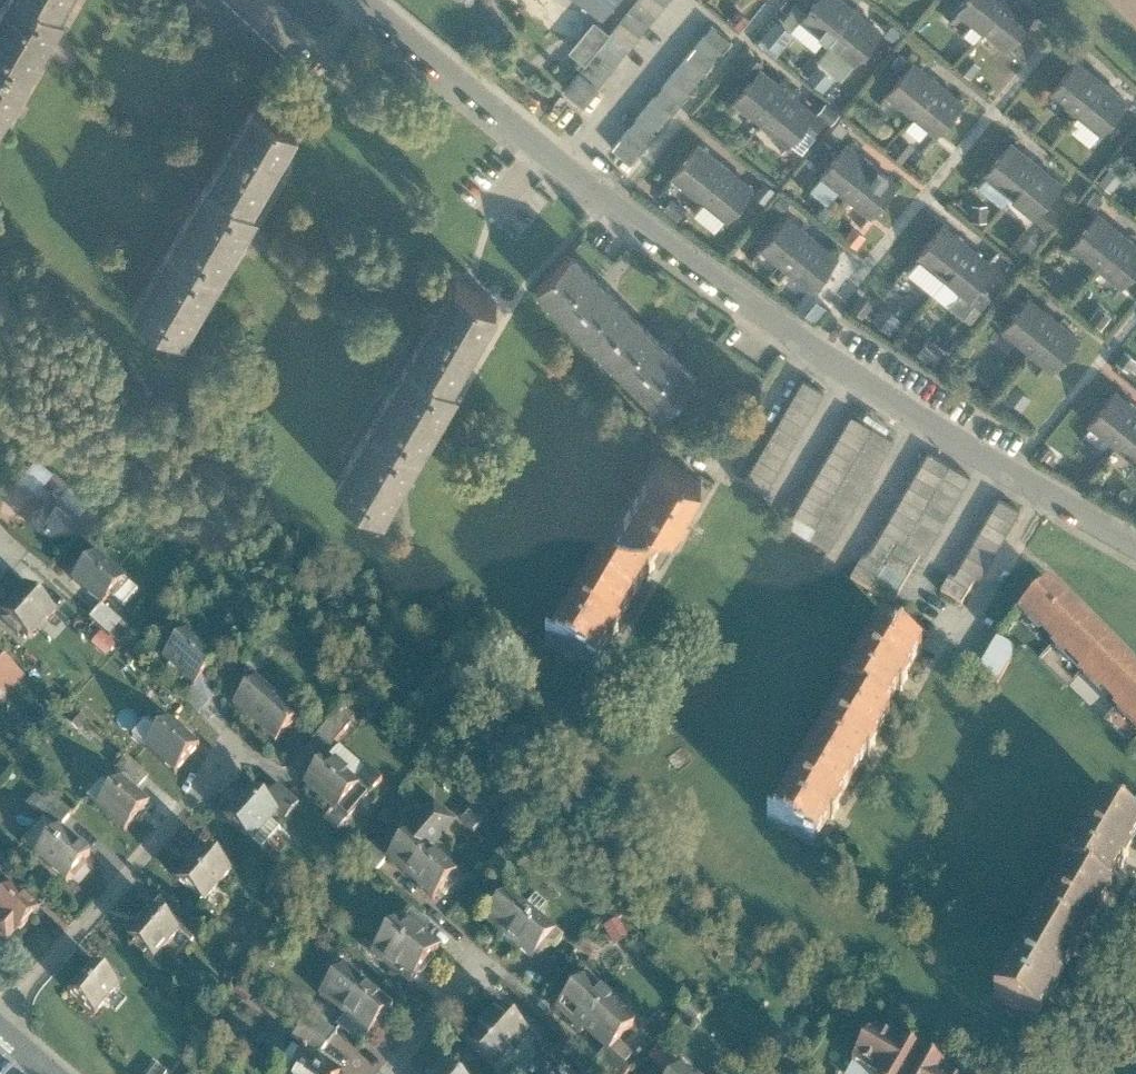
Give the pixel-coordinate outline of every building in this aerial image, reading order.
[(29,71),(65,4),(59,0),(58,0),(2,0),(0,3),(0,54),(29,71)] [(545,14),(558,0),(530,0),(545,14)] [(663,0),(631,0),(565,83),(584,98),(663,0)] [(827,34),(855,0),(812,0),(801,12),(827,34)] [(827,34),(855,58),(884,24),(856,0),(855,0),(827,34)] [(982,21),(1000,0),(957,0),(982,21)] [(982,21),(1007,43),(1035,11),(1023,0),(1000,0),(982,21)] [(633,157),(731,35),(711,19),(614,142),(633,157)] [(885,88),(913,110),(942,74),(914,52),(885,88)] [(29,71),(0,54),(0,119),(29,71)] [(1049,89),(1074,110),(1102,77),(1077,56),(1049,89)] [(733,95),(759,117),(789,83),(763,60),(733,95)] [(942,74),(913,110),(939,131),(967,95),(942,74)] [(1102,77),(1074,110),(1100,131),(1127,98),(1102,77)] [(789,83),(759,117),(788,142),(818,108),(789,83)] [(246,93),(200,168),(249,196),(294,120),(246,93)] [(980,167),(1005,189),(1034,156),(1009,134),(980,167)] [(819,170),(845,190),(873,156),(847,135),(819,170)] [(672,170),(698,192),(727,159),(701,137),(672,170)] [(873,156),(845,190),(871,211),(899,177),(873,156)] [(1034,156),(1005,189),(1031,212),(1060,178),(1034,156)] [(623,168),(613,159),(607,166),(618,174),(623,168)] [(727,159),(698,192),(726,216),(755,183),(727,159)] [(200,168),(162,231),(221,266),(256,201),(249,196),(200,168)] [(1069,241),(1094,262),(1123,228),(1098,207),(1069,241)] [(761,245),(786,265),(814,230),(789,209),(761,245)] [(915,253),(938,272),(966,240),(943,220),(915,253)] [(1094,262),(1119,283),(1135,263),(1135,239),(1123,228),(1094,262)] [(814,230),(786,265),(811,285),(839,250),(814,230)] [(124,294),(183,329),(221,266),(162,231),(124,294)] [(966,240),(938,272),(963,294),(991,261),(966,240)] [(597,341),(635,304),(577,243),(539,280),(597,341)] [(410,350),(452,373),(497,301),(454,277),(410,350)] [(999,325),(1024,347),(1053,312),(1028,291),(999,325)] [(887,326),(898,313),(884,302),(874,314),(887,326)] [(697,369),(635,304),(597,341),(659,405),(697,369)] [(1053,312),(1024,347),(1050,368),(1079,333),(1053,312)] [(371,413),(420,443),(457,376),(452,373),(410,350),(371,413)] [(762,486),(819,389),(800,378),(743,475),(762,486)] [(1113,442),(1135,415),(1135,404),(1118,389),(1090,422),(1113,442)] [(333,475),(383,505),(420,443),(371,413),(333,475)] [(1113,442),(1135,461),(1135,415),(1113,442)] [(824,546),(885,438),(846,416),(785,524),(824,546)] [(623,511),(664,533),(702,472),(653,443),(616,508),(623,511)] [(34,451),(22,473),(41,484),(54,462),(34,451)] [(886,609),(963,478),(923,455),(846,586),(886,609)] [(47,487),(21,516),(51,542),(77,513),(47,487)] [(962,605),(1017,505),(996,494),(941,594),(962,605)] [(585,577),(630,604),(669,536),(664,533),(623,511),(585,577)] [(94,552),(68,580),(99,607),(124,579),(94,552)] [(548,638),(593,665),(630,604),(585,577),(548,638)] [(1105,645),(1042,582),(1012,612),(1074,675),(1105,645)] [(0,608),(0,614),(27,639),(53,611),(24,583),(0,608)] [(111,635),(123,621),(103,603),(91,617),(111,635)] [(847,689),(886,712),(923,648),(879,623),(841,686),(847,689)] [(185,632),(160,661),(190,688),(216,659),(185,632)] [(1019,650),(998,637),(978,671),(999,683),(1019,650)] [(1105,645),(1074,675),(1135,736),(1135,676),(1105,645)] [(254,674),(271,654),(262,646),(245,666),(254,674)] [(3,700),(22,679),(0,660),(0,697),(3,700)] [(252,680),(230,707),(273,743),(296,717),(252,680)] [(811,749),(856,776),(893,716),(886,712),(847,689),(811,749)] [(329,748),(349,725),(336,713),(316,736),(329,748)] [(167,721),(142,749),(173,776),(198,748),(167,721)] [(770,817),(816,844),(856,776),(811,749),(770,817)] [(327,756),(301,786),(344,823),(380,782),(366,769),(356,780),(327,756)] [(118,780),(133,793),(147,778),(124,759),(116,769),(123,775),(118,780)] [(118,780),(93,808),(122,833),(147,805),(133,793),(118,780)] [(277,786),(263,801),(277,813),(285,819),(299,804),(277,786)] [(250,844),(277,813),(263,801),(248,787),(221,818),(250,844)] [(25,807),(54,829),(68,813),(40,790),(25,807)] [(1109,893),(1135,848),(1135,824),(1102,804),(1063,867),(1071,871),(1109,893)] [(386,861),(432,900),(460,869),(439,851),(460,826),(437,807),(416,831),(413,829),(386,861)] [(54,829),(31,856),(63,884),(87,857),(54,829)] [(203,903),(229,871),(200,847),(174,880),(203,903)] [(1034,934),(1078,961),(1115,897),(1109,893),(1071,871),(1034,934)] [(9,887),(0,897),(0,945),(3,947),(35,910),(9,887)] [(507,893),(483,922),(531,962),(555,933),(507,893)] [(152,961),(178,931),(151,908),(125,938),(152,961)] [(398,918),(368,957),(409,988),(439,949),(423,937),(427,930),(408,914),(403,922),(398,918)] [(998,995),(1041,1022),(1078,961),(1034,934),(998,995)] [(95,1015),(118,987),(90,965),(67,993),(95,1015)] [(340,968),(317,997),(346,1020),(338,1029),(361,1046),(391,1009),(340,968)] [(637,1022),(585,979),(556,1014),(603,1054),(607,1057),(609,1054),(637,1022)] [(319,1056),(337,1034),(298,1001),(279,1023),(319,1056)] [(533,1039),(499,1006),(464,1041),(497,1073),(533,1039)] [(852,1066),(867,1073),(884,1073),(900,1047),(899,1047),(872,1031),(852,1066)] [(922,1058),(901,1045),(900,1045),(899,1047),(900,1047),(884,1073),(913,1073),(922,1058)] [(669,1071),(676,1061),(657,1047),(650,1057),(669,1071)] [(290,1073),(341,1073),(307,1050),(290,1073)] [(609,1054),(607,1057),(603,1054),(591,1068),(598,1073),(628,1073),(630,1072),(609,1054)] [(913,1073),(942,1073),(944,1070),(943,1070),(922,1058),(913,1073)] [(446,1064),(437,1073),(457,1073),(446,1064)]
